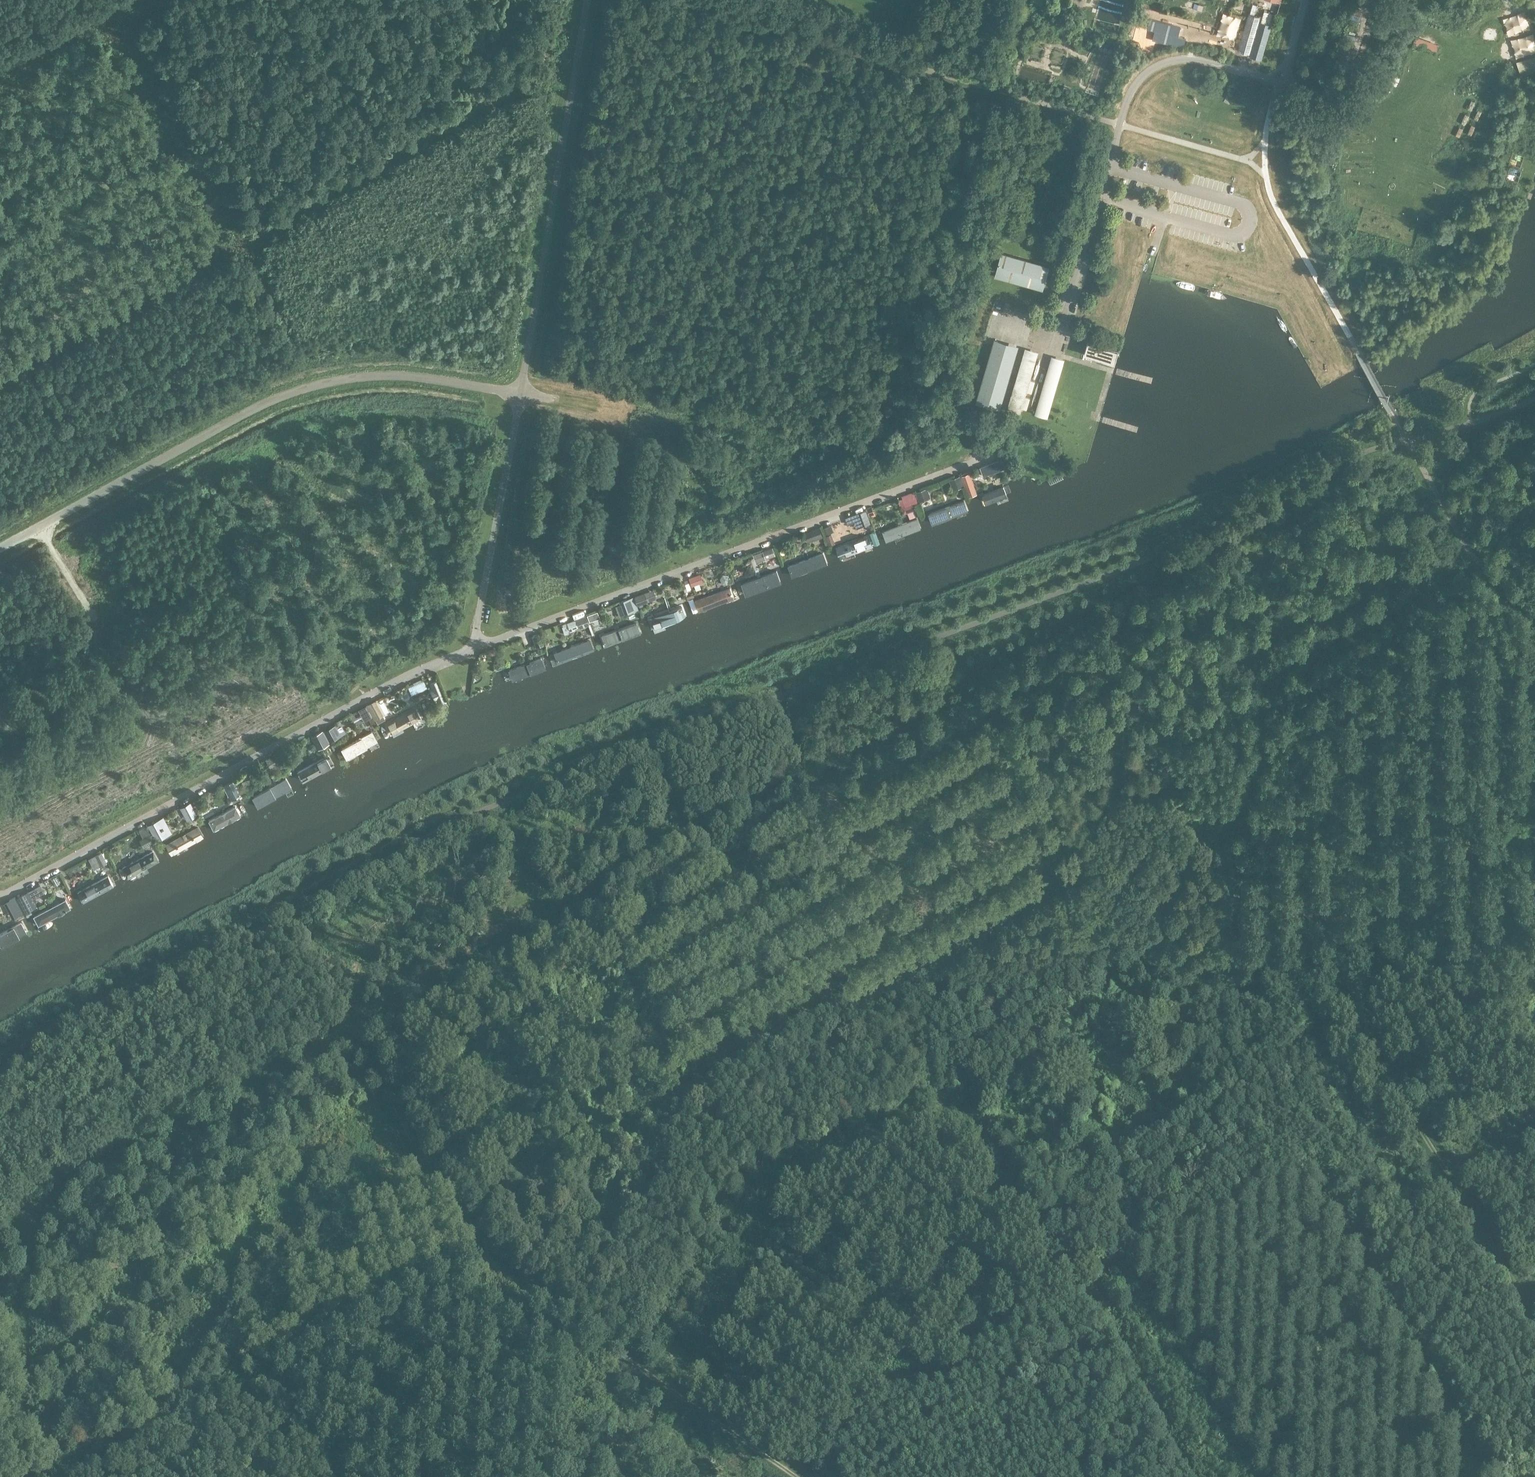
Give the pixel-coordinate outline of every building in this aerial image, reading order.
[(1181,26),(1150,18),(1147,28),(1155,30),(1152,39),(1183,48),(1186,39),(1178,36),(1181,26)] [(1266,39),(1270,24),(1261,22),(1256,36),(1257,37),(1256,42),(1255,42),(1251,56),(1260,59),(1265,44),(1264,44),(1266,39)] [(1043,289),(1049,266),(1001,252),(995,275),(1043,289)] [(1088,343),(1084,356),(1108,362),(1111,350),(1088,343)] [(1017,352),(993,345),(977,403),(1000,410),(1017,352)] [(1024,353),(1009,405),(1021,409),(1036,357),(1024,353)] [(1050,361),(1035,413),(1047,417),(1063,364),(1050,361)] [(999,461),(990,464),(993,472),(1003,469),(999,461)] [(1003,485),(983,492),(986,502),(1006,495),(1003,485)] [(927,488),(916,492),(919,501),(931,497),(927,488)] [(914,491),(902,496),(908,512),(920,507),(914,491)] [(965,500),(928,513),(932,523),(969,510),(965,500)] [(866,510),(846,517),(848,524),(854,522),(856,528),(863,526),(863,525),(870,522),(866,510)] [(917,517),(882,530),(886,541),(921,528),(917,517)] [(870,535),(838,547),(842,557),(874,545),(870,535)] [(773,547),(763,550),(766,558),(776,555),(773,547)] [(824,554),(789,566),(793,576),(828,564),(824,554)] [(778,573),(743,583),(747,593),(781,583),(778,573)] [(701,582),(698,575),(691,577),(694,584),(701,582)] [(731,588),(694,603),(698,613),(735,599),(731,588)] [(647,601),(644,593),(634,597),(637,604),(647,601)] [(628,602),(620,604),(624,614),(631,611),(628,602)] [(683,607),(649,618),(653,630),(687,618),(683,607)] [(586,615),(576,619),(579,627),(589,623),(586,615)] [(638,625),(602,636),(606,646),(641,635),(638,625)] [(539,633),(533,635),(537,647),(543,644),(539,633)] [(591,639),(551,654),(556,666),(595,651),(591,639)] [(541,660),(509,671),(513,682),(545,670),(541,660)] [(440,680),(431,684),(433,690),(432,691),(435,699),(446,695),(440,680)] [(376,699),(367,704),(375,718),(384,713),(376,699)] [(417,707),(383,725),(389,736),(423,718),(417,707)] [(335,724),(341,735),(346,732),(340,722),(335,724)] [(336,738),(330,727),(324,730),(330,741),(336,738)] [(317,734),(323,745),(328,742),(323,731),(317,734)] [(372,732),(341,748),(347,759),(378,743),(372,732)] [(278,755),(267,761),(270,767),(281,761),(278,755)] [(328,755),(296,773),(303,784),(334,766),(328,755)] [(286,778),(251,797),(257,809),(292,789),(286,778)] [(223,785),(229,796),(235,793),(229,782),(223,785)] [(195,803),(194,805),(200,808),(203,802),(197,800),(195,803)] [(183,807),(186,814),(194,811),(190,803),(183,807)] [(237,806),(208,822),(213,833),(243,817),(237,806)] [(158,820),(148,825),(156,840),(167,835),(158,820)] [(197,828),(166,843),(171,854),(202,838),(197,828)] [(150,835),(143,838),(140,840),(143,846),(153,841),(150,835)] [(154,851),(121,867),(127,878),(159,862),(154,851)] [(101,852),(95,855),(101,865),(107,862),(101,852)] [(112,875),(78,893),(84,903),(117,885),(112,875)] [(28,891),(23,894),(29,904),(34,902),(28,891)] [(13,913),(19,910),(14,899),(7,903),(13,913)] [(66,899),(34,917),(39,928),(71,910),(66,899)] [(0,933),(0,947),(28,935),(23,924),(0,933)]
